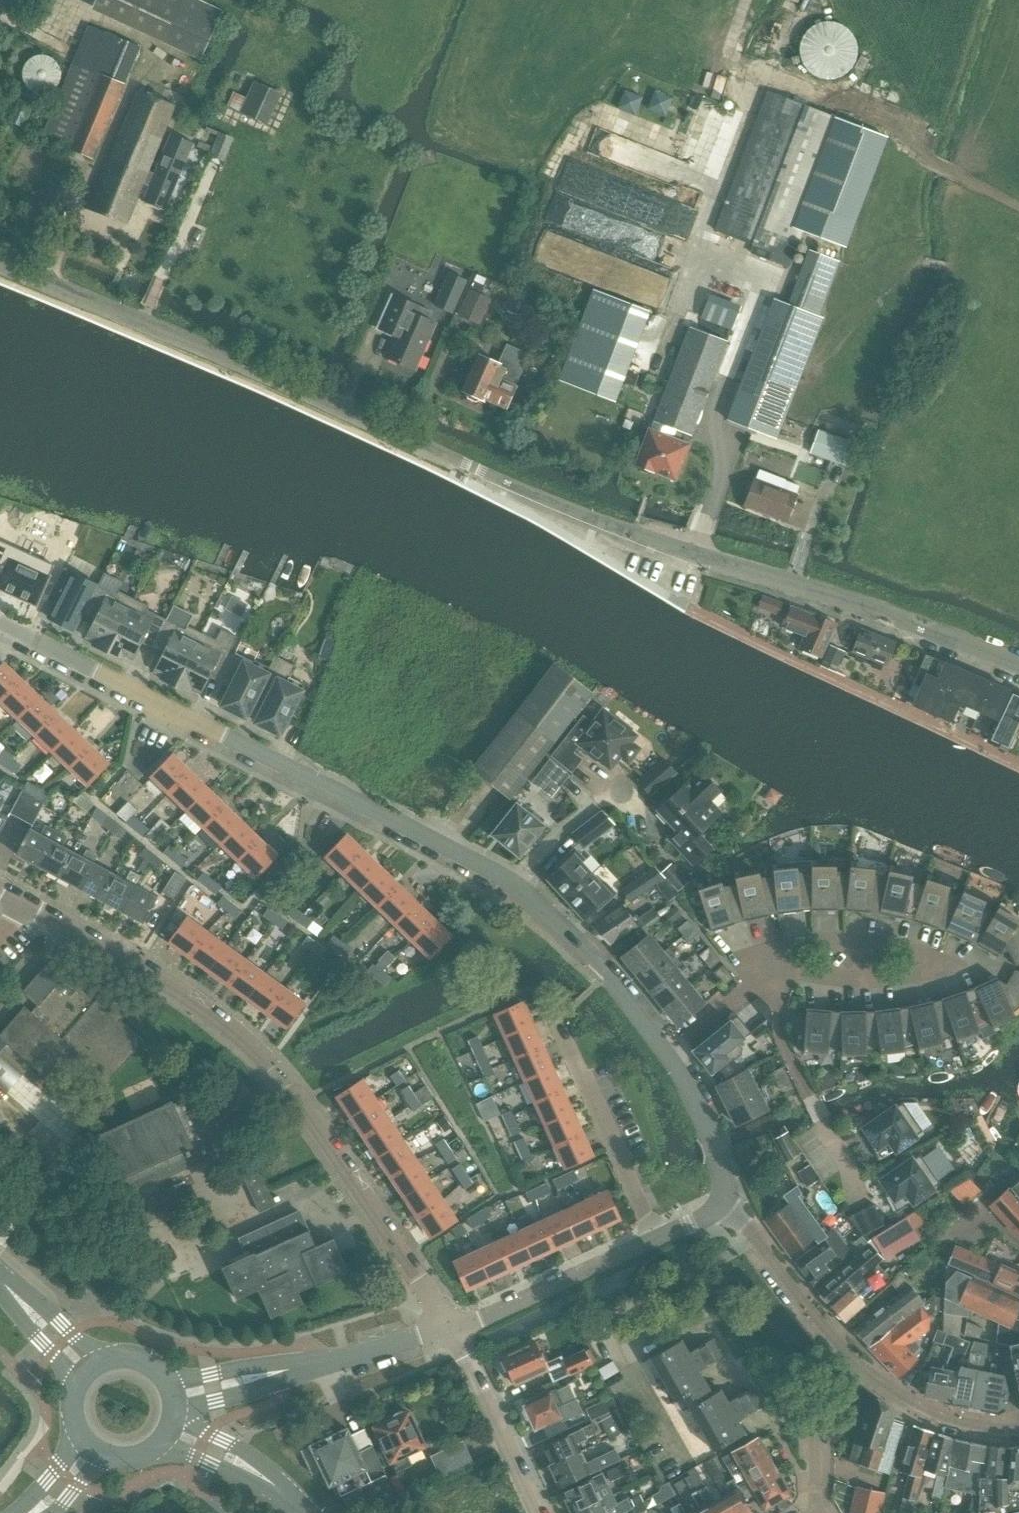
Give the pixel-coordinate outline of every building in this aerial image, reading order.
[(204,56),(226,8),(208,0),(98,0),(95,5),(204,56)] [(810,73),(813,75),(815,76),(819,78),(822,79),(824,80),(827,80),(830,80),(832,80),(835,79),(837,79),(839,78),(844,76),(846,74),(848,73),(850,71),(852,69),(853,67),(855,65),(856,63),(857,60),(858,58),(858,55),(858,53),(859,50),(858,48),(858,45),(858,43),(857,40),(856,38),(855,36),(853,33),(852,31),(850,29),(848,28),(846,26),(844,25),(841,24),(839,23),(837,22),(834,21),(832,21),(829,21),(826,21),(824,21),(821,22),(819,22),(817,23),(814,25),(812,26),(810,28),(808,29),(806,31),(805,33),(803,36),(802,38),(801,40),(800,43),(800,45),(799,48),(799,51),(799,53),(800,56),(800,58),(801,61),(802,63),(804,66),(805,68),(807,70),(808,72),(810,73)] [(69,149),(93,159),(140,47),(89,25),(43,136),(70,147),(69,149)] [(60,72),(60,70),(60,69),(59,67),(59,66),(57,63),(55,60),(52,58),(51,57),(50,56),(48,55),(45,54),(42,54),(38,54),(35,55),(34,55),(32,56),(29,58),(27,60),(26,61),(25,63),(24,64),(23,66),(22,67),(22,69),(21,70),(21,72),(21,74),(21,76),(22,77),(22,79),(23,81),(23,82),(24,84),(25,85),(27,88),(30,90),(33,92),(35,92),(38,93),(41,93),(43,93),(46,92),(48,92),(51,90),(54,88),(56,86),(58,83),(59,80),(60,79),(60,75),(60,74),(60,72)] [(233,92),(227,106),(264,123),(271,108),(279,91),(256,81),(255,82),(248,98),(233,92)] [(96,181),(85,208),(126,223),(143,183),(148,171),(146,170),(175,105),(138,90),(106,166),(100,182),(96,181)] [(625,91),(618,108),(635,115),(642,98),(625,91)] [(769,91),(716,231),(754,246),(751,253),(788,268),(791,260),(803,229),(845,120),(769,91)] [(655,92),(648,109),(665,115),(672,99),(655,92)] [(20,99),(10,122),(21,127),(32,105),(20,99)] [(884,135),(845,120),(803,229),(843,244),(884,135)] [(211,153),(210,156),(223,161),(231,141),(233,138),(220,132),(218,135),(218,136),(213,147),(211,152),(211,153)] [(148,171),(143,183),(150,186),(144,202),(164,210),(176,182),(192,143),(171,134),(154,174),(148,171)] [(773,299),(727,420),(775,438),(822,318),(818,316),(839,262),(809,250),(788,305),(773,299)] [(451,273),(446,284),(460,291),(465,280),(451,273)] [(473,281),(458,314),(479,324),(490,300),(480,295),(484,286),(473,281)] [(446,284),(436,306),(451,313),(460,291),(446,284)] [(594,290),(559,380),(615,401),(623,381),(634,385),(638,374),(627,370),(650,311),(594,290)] [(393,296),(379,327),(395,335),(385,357),(414,369),(435,323),(428,320),(431,312),(406,301),(393,296)] [(650,430),(636,464),(638,465),(639,470),(647,473),(652,470),(674,479),(727,342),(690,327),(651,430),(650,430)] [(484,396),(506,406),(528,355),(507,346),(499,365),(480,357),(464,391),(467,398),(476,402),(483,399),(484,396)] [(626,419),(622,427),(630,430),(633,422),(626,419)] [(860,445),(818,430),(810,453),(851,468),(860,445)] [(754,479),(744,505),(786,521),(796,495),(795,494),(798,486),(760,472),(757,480),(754,479)] [(1,574),(0,578),(0,589),(36,605),(54,565),(0,541),(0,574),(1,574)] [(60,545),(55,556),(66,562),(72,551),(60,545)] [(47,598),(58,603),(50,619),(74,631),(97,585),(64,568),(47,598)] [(92,645),(107,652),(134,599),(119,592),(117,595),(98,586),(84,614),(95,619),(86,637),(94,641),(92,645)] [(759,607),(777,614),(782,603),(763,596),(759,607)] [(141,642),(152,648),(166,620),(147,611),(149,607),(134,599),(107,652),(122,660),(124,656),(132,660),(141,642)] [(790,607),(791,608),(783,627),(782,627),(803,636),(798,649),(821,658),(835,625),(791,607),(790,607)] [(160,679),(175,686),(202,633),(187,626),(185,629),(166,620),(152,648),(163,653),(154,671),(162,675),(160,679)] [(852,652),(886,666),(895,643),(861,629),(852,652)] [(209,676),(220,682),(234,654),(230,652),(237,638),(221,630),(216,641),(202,633),(175,686),(190,694),(192,690),(200,694),(209,676)] [(822,665),(836,672),(845,652),(831,646),(822,665)] [(322,648),(319,657),(329,660),(332,651),(322,648)] [(244,721),(254,699),(270,667),(255,660),(253,663),(234,654),(220,682),(231,687),(222,705),(230,709),(228,713),(244,721)] [(944,696),(956,668),(925,655),(913,683),(920,686),(913,704),(950,721),(952,719),(954,720),(958,711),(955,710),(959,703),(959,702),(944,696)] [(270,667),(254,699),(265,704),(256,722),(264,726),(262,730),(278,738),(291,711),(295,713),(303,698),(299,696),(304,685),(290,678),(295,667),(275,657),(270,667)] [(555,662),(486,750),(471,770),(509,799),(592,692),(555,662)] [(2,702),(21,682),(3,665),(3,664),(0,667),(0,703),(2,702)] [(989,682),(956,668),(944,696),(959,702),(959,703),(976,710),(989,682)] [(2,702),(19,718),(38,698),(21,682),(2,702)] [(1009,690),(989,682),(976,710),(996,719),(1009,690)] [(1009,749),(1018,728),(1018,695),(1013,692),(990,742),(1007,750),(1008,749),(1009,749)] [(19,718),(36,734),(55,714),(38,698),(19,718)] [(583,717),(553,756),(572,770),(580,759),(572,753),(579,743),(610,767),(618,757),(629,765),(643,748),(632,739),(635,735),(630,732),(632,729),(619,718),(617,721),(603,711),(593,724),(583,717)] [(36,734),(54,751),(73,731),(55,714),(36,734)] [(1009,749),(1012,751),(1018,738),(1017,737),(1018,732),(1018,728),(1009,749)] [(54,751),(71,768),(90,748),(73,731),(54,751)] [(90,748),(71,768),(88,784),(107,764),(90,748)] [(6,769),(11,760),(1,754),(0,756),(0,765),(6,769)] [(172,756),(152,776),(170,793),(190,773),(172,756)] [(664,759),(639,781),(651,795),(676,773),(664,759)] [(11,760),(6,769),(16,775),(22,767),(11,760)] [(550,760),(532,782),(542,790),(550,779),(560,786),(568,775),(550,760)] [(190,773),(170,793),(188,810),(207,790),(190,773)] [(668,838),(693,865),(710,849),(697,834),(721,812),(710,801),(720,792),(703,773),(693,783),(690,780),(661,807),(680,827),(668,838)] [(28,782),(23,791),(33,797),(38,788),(28,782)] [(33,797),(34,797),(44,802),(49,794),(38,788),(33,797)] [(196,818),(187,827),(196,836),(205,827),(224,807),(207,790),(188,810),(196,818)] [(10,813),(22,820),(34,797),(33,797),(23,791),(22,791),(10,813)] [(79,794),(73,802),(87,813),(93,805),(79,794)] [(34,797),(22,820),(32,825),(44,803),(44,802),(34,797)] [(456,802),(451,799),(444,809),(449,813),(456,802)] [(493,836),(517,856),(519,858),(520,856),(534,839),(537,841),(545,832),(542,828),(545,825),(542,823),(544,820),(534,812),(531,815),(516,803),(492,833),(491,835),(493,836)] [(224,807),(205,827),(222,843),(241,823),(224,807)] [(573,833),(584,848),(615,824),(603,811),(573,833)] [(8,818),(0,813),(0,834),(8,818)] [(108,816),(101,824),(111,832),(117,823),(108,816)] [(125,823),(135,831),(141,823),(131,816),(125,823)] [(117,823),(111,832),(120,839),(126,831),(117,823)] [(141,823),(135,831),(144,838),(150,831),(141,823)] [(241,823),(222,843),(239,860),(259,840),(241,823)] [(16,854),(38,866),(57,831),(46,826),(41,836),(29,829),(16,854)] [(38,866),(59,877),(72,852),(62,847),(68,837),(57,831),(38,866)] [(326,856),(344,874),(364,853),(346,836),(326,856)] [(259,840),(239,860),(256,877),(273,859),(276,857),(259,840)] [(163,854),(172,861),(179,853),(169,846),(163,854)] [(145,859),(139,870),(144,872),(149,863),(156,855),(146,847),(140,855),(145,859)] [(547,879),(565,899),(592,874),(581,863),(584,860),(574,849),(561,861),(564,864),(547,879)] [(98,857),(87,851),(83,858),(72,852),(59,877),(81,889),(94,864),(98,857)] [(179,853),(172,861),(182,868),(188,861),(179,853)] [(344,874),(361,890),(381,869),(364,853),(344,874)] [(156,855),(149,863),(159,870),(165,862),(156,855)] [(778,914),(811,910),(812,860),(811,860),(811,873),(797,872),(797,867),(779,869),(778,864),(773,864),(778,914)] [(845,910),(846,910),(851,861),(850,861),(849,873),(835,871),(835,866),(817,866),(817,860),(812,860),(811,910),(845,910)] [(846,910),(880,914),(890,865),(889,865),(887,877),(874,873),(874,869),(856,867),(856,861),(851,861),(846,910)] [(81,889),(101,900),(115,875),(94,864),(81,889)] [(744,921),(778,914),(773,864),(772,864),(773,877),(759,877),(758,873),(741,877),(739,871),(734,872),(744,921)] [(903,918),(913,921),(928,874),(928,873),(924,885),(911,880),(912,876),(894,872),(895,866),(890,865),(880,914),(903,918)] [(664,874),(680,891),(688,883),(672,866),(664,874)] [(623,890),(630,901),(665,878),(656,868),(623,890)] [(361,890),(379,907),(398,887),(381,869),(361,890)] [(101,900),(123,911),(136,887),(142,877),(131,871),(126,881),(115,875),(101,900)] [(186,879),(175,872),(162,892),(173,899),(186,879)] [(743,921),(744,921),(734,872),(733,872),(736,885),(722,886),(721,882),(703,888),(702,882),(696,884),(711,931),(743,921)] [(197,881),(207,888),(213,880),(204,873),(197,881)] [(592,874),(565,899),(583,918),(599,903),(602,906),(616,894),(605,882),(602,885),(592,874)] [(945,931),(945,932),(966,885),(965,885),(960,897),(948,890),(949,886),(932,881),(933,875),(928,874),(913,921),(945,931)] [(213,880),(207,888),(216,896),(222,888),(213,880)] [(967,941),(977,946),(1002,902),(1001,902),(995,912),(983,905),(985,901),(968,893),(971,888),(966,885),(945,932),(967,941)] [(136,887),(123,911),(144,923),(157,899),(136,887)] [(379,907),(397,924),(416,904),(398,887),(379,907)] [(217,904),(227,911),(233,903),(224,896),(217,904)] [(977,946),(997,957),(998,956),(1008,951),(1015,966),(1018,965),(1018,925),(1017,923),(1018,919),(1003,910),(1006,905),(1002,902),(977,946)] [(233,903),(227,911),(236,918),(242,910),(233,903)] [(397,924),(414,940),(433,920),(416,904),(397,924)] [(591,926),(591,927),(609,945),(610,944),(636,926),(622,905),(591,926)] [(676,906),(665,915),(671,923),(682,914),(676,906)] [(295,907),(289,915),(299,922),(304,914),(295,907)] [(263,916),(273,923),(279,915),(269,908),(263,916)] [(654,909),(639,920),(642,924),(636,928),(639,932),(660,917),(654,909)] [(304,914),(299,922),(318,936),(324,928),(304,914)] [(279,915),(273,923),(282,930),(288,922),(279,915)] [(170,941),(190,956),(207,934),(186,918),(170,941)] [(433,920),(414,940),(427,954),(430,957),(450,937),(433,920)] [(677,929),(683,936),(693,927),(687,920),(677,929)] [(297,931),(290,927),(285,933),(292,938),(297,931)] [(693,927),(683,936),(688,943),(699,934),(693,927)] [(190,956),(210,970),(226,948),(207,934),(190,956)] [(329,943),(338,950),(344,942),(334,935),(329,943)] [(648,935),(622,956),(637,974),(662,953),(648,935)] [(302,944),(312,952),(318,943),(308,936),(302,944)] [(344,942),(338,950),(348,958),(354,950),(344,942)] [(328,950),(318,943),(312,952),(322,959),(328,950)] [(699,955),(704,962),(715,954),(709,947),(699,955)] [(210,970),(230,985),(246,962),(226,948),(210,970)] [(662,953),(637,974),(650,990),(675,970),(681,965),(667,948),(662,953)] [(380,960),(376,966),(381,969),(385,966),(393,957),(388,952),(380,960)] [(715,954),(704,962),(710,969),(720,961),(715,954)] [(230,985),(249,999),(265,976),(246,962),(230,985)] [(374,964),(368,972),(378,979),(383,971),(381,969),(376,966),(374,964)] [(713,973),(724,987),(734,978),(723,964),(713,973)] [(6,1043),(7,1043),(23,1056),(35,1067),(55,1084),(54,1085),(55,1086),(57,1084),(74,1064),(79,1068),(102,1089),(144,1041),(120,1020),(123,1017),(99,996),(96,999),(92,1004),(76,990),(62,977),(61,978),(46,965),(40,972),(22,992),(38,1005),(31,1013),(25,1007),(25,1006),(0,1035),(0,1051),(6,1043)] [(675,970),(650,990),(664,1007),(689,986),(675,970)] [(974,987),(996,1032),(1000,1030),(998,1025),(1015,1017),(1013,1013),(1018,1009),(1018,971),(1014,970),(1006,984),(997,979),(996,977),(974,987)] [(383,971),(378,979),(388,986),(393,978),(383,971)] [(249,999),(268,1012),(285,990),(265,976),(249,999)] [(689,986),(664,1007),(678,1024),(703,1004),(689,986)] [(974,987),(941,998),(959,1045),(964,1043),(962,1038),(979,1032),(978,1028),(989,1021),(995,1032),(996,1032),(974,987)] [(285,990),(268,1012),(287,1026),(304,1004),(285,990)] [(941,998),(908,1006),(921,1054),(926,1053),(924,1048),(942,1044),(941,1039),(954,1034),(958,1046),(959,1045),(941,998)] [(752,1002),(767,1020),(771,1016),(771,1015),(771,1012),(770,1010),(769,1008),(768,1006),(767,1004),(766,1003),(765,1002),(762,1001),(760,999),(757,999),(756,999),(752,1002)] [(496,1014),(506,1037),(532,1025),(521,1002),(496,1014)] [(908,1006),(874,1010),(882,1060),(887,1059),(886,1053),(904,1051),(904,1047),(917,1043),(920,1055),(921,1054),(908,1006)] [(842,1061),(841,1011),(840,1011),(806,1008),(806,1014),(792,1013),(791,1017),(791,1022),(791,1026),(791,1030),(792,1035),(793,1039),(798,1048),(800,1052),(803,1052),(827,1054),(827,1050),(841,1049),(841,1061),(842,1061)] [(874,1010),(841,1011),(842,1061),(847,1061),(847,1055),(866,1055),(866,1050),(879,1048),(881,1060),(882,1060),(874,1010)] [(693,1051),(692,1051),(711,1074),(712,1074),(730,1058),(735,1059),(740,1054),(741,1049),(738,1044),(745,1038),(744,1038),(751,1032),(736,1015),(730,1020),(693,1051)] [(506,1037),(516,1058),(541,1047),(532,1025),(506,1037)] [(478,1036),(469,1040),(474,1051),(483,1047),(478,1036)] [(483,1047),(474,1051),(482,1068),(491,1064),(483,1047)] [(516,1058),(526,1080),(551,1069),(541,1047),(516,1058)] [(7,1091),(21,1075),(0,1057),(0,1085),(7,1091)] [(491,1064),(482,1068),(486,1078),(496,1074),(491,1064)] [(771,1073),(775,1080),(787,1074),(783,1067),(771,1073)] [(526,1080),(536,1102),(561,1090),(551,1069),(526,1080)] [(717,1085),(727,1105),(756,1090),(746,1070),(717,1085)] [(400,1071),(391,1077),(398,1087),(406,1082),(410,1080),(405,1072),(401,1074),(400,1071)] [(787,1074),(775,1080),(779,1089),(791,1083),(787,1074)] [(338,1096),(352,1117),(375,1102),(361,1080),(338,1096)] [(409,1087),(401,1092),(408,1102),(416,1097),(422,1107),(434,1098),(426,1086),(414,1094),(409,1087)] [(123,1179),(130,1194),(230,1149),(204,1090),(174,1104),(172,1101),(93,1137),(114,1183),(123,1179)] [(536,1102),(546,1123),(571,1112),(561,1090),(536,1102)] [(756,1090),(727,1105),(737,1125),(766,1110),(756,1090)] [(416,1097),(408,1102),(414,1112),(422,1107),(416,1097)] [(375,1102),(352,1117),(365,1137),(388,1121),(388,1120),(393,1117),(388,1108),(382,1112),(375,1102)] [(871,1138),(870,1139),(879,1158),(896,1150),(914,1137),(923,1131),(903,1102),(894,1108),(865,1128),(871,1138)] [(502,1114),(507,1125),(516,1121),(511,1110),(502,1114)] [(546,1123),(556,1145),(581,1134),(571,1112),(546,1123)] [(444,1131),(451,1126),(444,1116),(437,1120),(444,1131)] [(365,1137),(378,1157),(402,1141),(388,1121),(365,1137)] [(516,1121),(507,1125),(512,1135),(521,1131),(516,1121)] [(781,1128),(771,1134),(785,1161),(800,1154),(786,1129),(781,1128)] [(581,1134),(556,1145),(566,1168),(591,1156),(581,1134)] [(515,1141),(520,1152),(529,1148),(524,1137),(515,1141)] [(435,1145),(442,1155),(450,1149),(444,1139),(435,1145)] [(378,1157),(391,1176),(415,1161),(402,1141),(378,1157)] [(529,1148),(520,1152),(525,1163),(534,1159),(529,1148)] [(450,1149),(442,1155),(448,1164),(457,1159),(450,1149)] [(887,1191),(897,1210),(913,1202),(932,1189),(940,1183),(920,1154),(912,1160),(911,1160),(882,1180),(889,1190),(887,1191)] [(253,1160),(238,1166),(259,1212),(274,1205),(253,1160)] [(391,1176),(404,1196),(428,1180),(415,1161),(391,1176)] [(451,1169),(457,1179),(466,1173),(459,1163),(451,1169)] [(809,1166),(798,1173),(806,1186),(818,1179),(809,1166)] [(575,1170),(564,1175),(568,1184),(579,1179),(575,1170)] [(466,1173),(457,1179),(464,1189),(473,1184),(466,1173)] [(568,1184),(564,1175),(553,1180),(557,1189),(568,1184)] [(968,1179),(950,1190),(960,1200),(974,1185),(968,1179)] [(404,1196),(418,1216),(441,1200),(428,1180),(404,1196)] [(1018,1199),(1018,1181),(1011,1188),(1018,1199)] [(547,1183),(537,1187),(541,1197),(552,1192),(547,1183)] [(764,1220),(791,1258),(794,1255),(815,1240),(817,1243),(829,1235),(798,1196),(801,1193),(797,1186),(783,1195),(788,1204),(767,1218),(764,1220)] [(541,1197),(537,1187),(526,1193),(530,1202),(541,1197)] [(1011,1191),(994,1207),(1011,1226),(1014,1224),(1018,1231),(1018,1201),(1011,1191)] [(592,1193),(583,1197),(586,1202),(597,1228),(619,1218),(607,1192),(595,1198),(592,1193)] [(441,1200),(418,1216),(431,1237),(455,1221),(441,1200)] [(586,1202),(564,1212),(576,1238),(597,1228),(586,1202)] [(874,1204),(863,1210),(875,1234),(886,1227),(874,1204)] [(487,1207),(477,1214),(483,1222),(493,1215),(487,1207)] [(918,1208),(906,1216),(915,1229),(927,1222),(918,1208)] [(863,1210),(847,1217),(862,1234),(866,1239),(875,1234),(863,1210)] [(224,1274),(225,1273),(236,1297),(235,1297),(236,1299),(258,1288),(271,1314),(270,1315),(271,1316),(301,1301),(296,1290),(315,1281),(316,1283),(318,1283),(317,1282),(344,1269),(345,1270),(346,1269),(335,1246),(332,1240),(314,1248),(308,1233),(309,1232),(308,1230),(307,1231),(298,1212),(239,1240),(248,1261),(227,1271),(223,1273),(224,1274)] [(564,1212),(542,1222),(554,1248),(576,1238),(564,1212)] [(483,1222),(477,1214),(467,1220),(473,1229),(483,1222)] [(915,1229),(906,1216),(872,1237),(885,1258),(919,1237),(915,1229)] [(542,1222),(521,1232),(532,1258),(554,1248),(542,1222)] [(452,1230),(458,1239),(468,1232),(462,1224),(452,1230)] [(521,1232),(498,1243),(510,1268),(532,1258),(521,1232)] [(818,1290),(817,1291),(829,1305),(875,1263),(881,1257),(866,1239),(862,1234),(853,1241),(863,1252),(818,1290)] [(824,1239),(818,1244),(794,1262),(813,1286),(830,1272),(823,1262),(835,1254),(824,1239)] [(498,1243),(477,1253),(488,1278),(510,1268),(498,1243)] [(954,1245),(946,1266),(975,1279),(985,1258),(954,1245)] [(488,1278),(477,1253),(454,1263),(466,1289),(488,1278)] [(975,1279),(1018,1298),(1018,1273),(1000,1264),(999,1264),(985,1258),(975,1279)] [(875,1263),(829,1305),(844,1323),(846,1321),(881,1289),(873,1281),(882,1272),(875,1263)] [(944,1313),(960,1315),(966,1316),(967,1316),(968,1308),(1000,1323),(996,1338),(996,1341),(996,1342),(1009,1345),(1009,1346),(1018,1344),(1018,1298),(975,1279),(946,1266),(944,1313)] [(882,1272),(873,1281),(881,1289),(890,1282),(895,1277),(893,1276),(887,1268),(882,1272)] [(899,1293),(882,1306),(897,1323),(919,1305),(924,1301),(899,1272),(893,1276),(895,1277),(890,1282),(899,1293)] [(897,1323),(867,1347),(885,1365),(893,1373),(899,1379),(918,1359),(916,1357),(918,1355),(917,1354),(921,1350),(912,1340),(927,1329),(928,1317),(934,1312),(934,1310),(933,1297),(933,1294),(924,1301),(919,1305),(897,1323)] [(853,1330),(852,1331),(867,1347),(897,1323),(882,1306),(853,1330)] [(944,1313),(943,1319),(959,1324),(960,1315),(944,1313)] [(943,1319),(943,1325),(960,1331),(961,1324),(959,1324),(943,1319)] [(966,1321),(964,1335),(978,1338),(983,1328),(966,1321)] [(943,1325),(943,1331),(959,1338),(960,1331),(943,1325)] [(926,1394),(925,1396),(951,1402),(958,1372),(960,1368),(969,1343),(959,1338),(943,1331),(935,1328),(931,1338),(952,1346),(943,1369),(931,1367),(926,1394)] [(678,1341),(650,1357),(663,1379),(719,1347),(714,1338),(689,1352),(682,1340),(682,1339),(678,1341)] [(503,1360),(500,1361),(506,1372),(508,1371),(513,1383),(517,1382),(547,1368),(553,1381),(593,1362),(598,1360),(592,1349),(587,1352),(563,1362),(560,1356),(546,1363),(537,1346),(536,1342),(502,1357),(503,1360)] [(958,1372),(951,1402),(954,1406),(954,1405),(967,1408),(979,1343),(973,1343),(969,1352),(967,1369),(960,1368),(958,1372)] [(979,1343),(967,1408),(982,1411),(989,1372),(982,1371),(987,1344),(979,1343)] [(1009,1346),(1014,1366),(1018,1388),(1018,1344),(1009,1346)] [(719,1347),(663,1379),(675,1400),(683,1395),(706,1382),(705,1382),(699,1370),(724,1356),(719,1347)] [(612,1361),(599,1368),(605,1378),(618,1370),(612,1361)] [(989,1372),(982,1411),(998,1414),(1005,1410),(1008,1393),(1004,1375),(1003,1375),(994,1373),(996,1365),(991,1363),(989,1372)] [(706,1382),(683,1395),(689,1407),(712,1394),(706,1383),(706,1382)] [(530,1419),(535,1430),(560,1418),(562,1421),(582,1412),(577,1399),(576,1400),(569,1385),(556,1391),(555,1390),(524,1405),(525,1408),(523,1412),(526,1418),(530,1419)] [(712,1394),(689,1407),(693,1413),(702,1428),(758,1397),(752,1388),(727,1402),(724,1396),(721,1390),(721,1389),(712,1394)] [(895,1412),(871,1394),(848,1460),(859,1464),(889,1474),(903,1426),(904,1423),(893,1419),(895,1412)] [(587,1409),(592,1420),(617,1408),(612,1397),(587,1409)] [(758,1397),(702,1428),(714,1450),(741,1435),(745,1433),(744,1432),(738,1420),(763,1406),(758,1397)] [(620,1407),(610,1412),(621,1432),(631,1427),(620,1407)] [(393,1460),(398,1470),(412,1464),(407,1454),(424,1446),(416,1430),(407,1412),(404,1413),(401,1413),(396,1415),(394,1418),(392,1419),(391,1417),(392,1419),(387,1421),(386,1419),(385,1420),(386,1422),(375,1427),(391,1461),(393,1460)] [(546,1452),(551,1464),(580,1450),(576,1442),(596,1433),(592,1424),(543,1447),(546,1452)] [(913,1425),(899,1471),(909,1474),(899,1512),(911,1512),(933,1433),(913,1425)] [(301,1451),(312,1474),(322,1469),(329,1485),(333,1484),(340,1498),(342,1498),(347,1510),(351,1512),(366,1512),(386,1503),(396,1499),(371,1446),(358,1452),(350,1436),(347,1428),(346,1428),(333,1434),(332,1435),(325,1438),(324,1439),(311,1445),(310,1445),(311,1446),(301,1451)] [(934,1433),(925,1469),(937,1473),(932,1497),(942,1499),(945,1486),(947,1476),(954,1440),(954,1439),(934,1433)] [(758,1438),(722,1458),(732,1475),(742,1469),(767,1455),(767,1454),(767,1451),(764,1446),(762,1445),(758,1438)] [(946,1487),(945,1491),(949,1492),(950,1488),(977,1493),(980,1477),(983,1477),(986,1446),(955,1439),(954,1440),(947,1476),(945,1486),(946,1487)] [(975,1498),(980,1499),(978,1510),(978,1511),(978,1512),(1011,1512),(1007,1502),(1007,1492),(1007,1447),(986,1446),(983,1477),(980,1477),(977,1493),(975,1498)] [(1007,1447),(1007,1492),(1007,1502),(1011,1512),(1018,1511),(1018,1500),(1018,1446),(1007,1447)] [(586,1463),(580,1450),(551,1464),(549,1465),(556,1480),(558,1479),(562,1486),(620,1460),(616,1450),(586,1463)] [(748,1480),(737,1486),(741,1493),(778,1473),(773,1465),(773,1462),(770,1457),(768,1456),(767,1455),(742,1469),(748,1480)] [(705,1462),(709,1469),(716,1464),(712,1458),(705,1462)] [(621,1464),(606,1471),(611,1481),(625,1474),(621,1464)] [(709,1469),(712,1475),(720,1470),(716,1464),(709,1469)] [(720,1470),(712,1475),(716,1481),(724,1477),(720,1470)] [(403,1473),(391,1479),(397,1493),(399,1496),(412,1491),(410,1487),(403,1473)] [(564,1491),(567,1497),(564,1499),(571,1512),(574,1512),(612,1495),(602,1473),(567,1490),(564,1491)] [(692,1477),(697,1486),(699,1490),(712,1512),(733,1512),(723,1497),(714,1501),(706,1486),(698,1473),(692,1477)] [(778,1473),(741,1493),(747,1503),(758,1497),(764,1509),(776,1502),(780,1509),(788,1505),(784,1498),(787,1496),(788,1492),(778,1473)] [(691,1475),(686,1478),(692,1489),(697,1486),(692,1477),(691,1475)] [(723,1497),(733,1512),(753,1512),(747,1503),(741,1493),(737,1486),(733,1479),(727,1483),(732,1492),(723,1497)] [(668,1483),(661,1486),(659,1492),(652,1496),(657,1504),(674,1495),(668,1483)] [(857,1487),(851,1512),(879,1512),(883,1494),(857,1487)] [(693,1512),(712,1512),(699,1490),(691,1494),(700,1509),(693,1512)] [(574,1512),(620,1512),(631,1508),(627,1499),(616,1504),(612,1495),(574,1512)] [(640,1495),(631,1499),(634,1505),(643,1501),(640,1495)] [(968,1512),(977,1512),(978,1511),(978,1510),(980,1499),(975,1498),(972,1497),(968,1512)] [(632,1508),(635,1512),(638,1512),(646,1509),(643,1502),(632,1508)] [(680,1503),(671,1508),(674,1512),(685,1512),(680,1503)]
